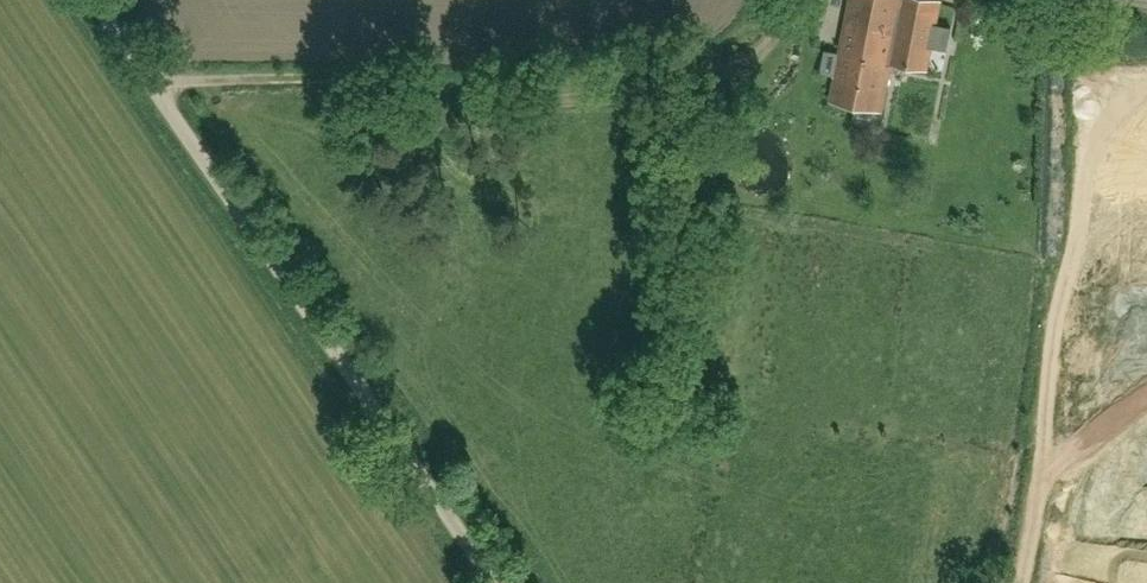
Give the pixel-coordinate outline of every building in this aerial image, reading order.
[(895,68),(928,74),(940,6),(904,0),(849,0),(830,106),(886,116),(895,68)]
